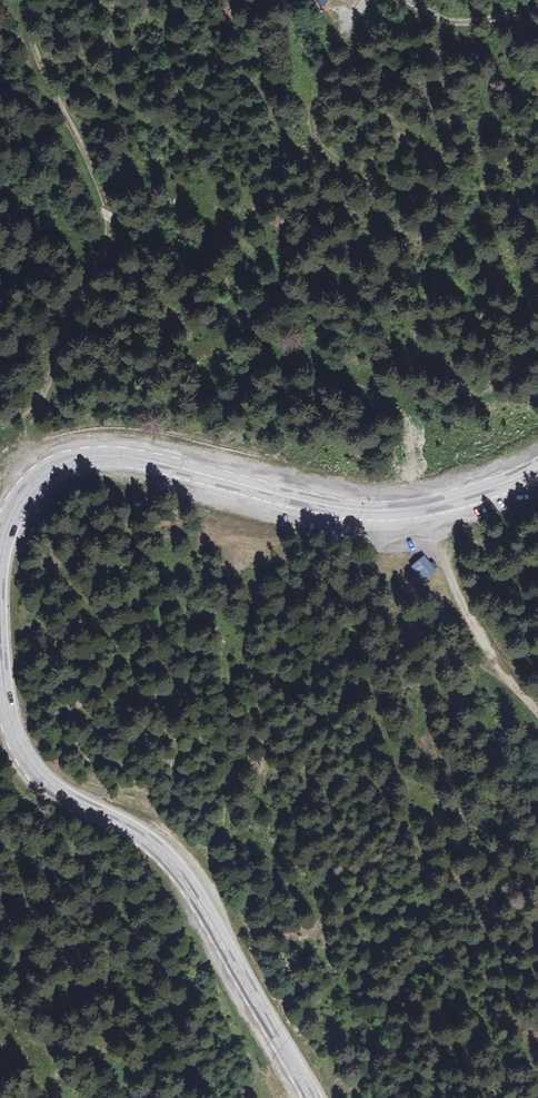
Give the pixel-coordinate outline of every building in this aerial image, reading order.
[(422,582),(437,571),(424,555),(410,567),(422,582)] [(436,580),(429,587),(442,600),(449,593),(436,580)]
